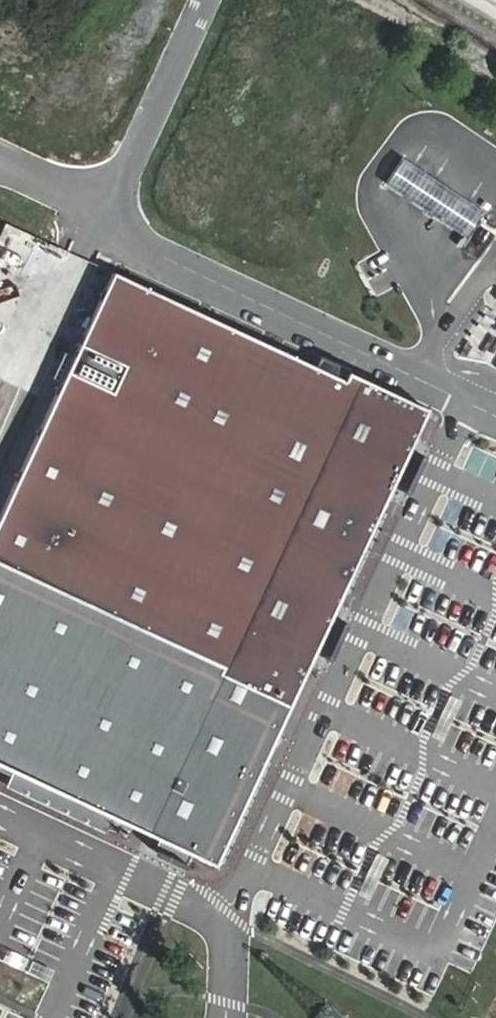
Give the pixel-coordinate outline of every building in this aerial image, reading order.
[(397,159),(379,185),(458,237),(475,211),(397,159)] [(107,276),(0,519),(0,766),(213,866),(248,790),(285,706),(311,648),(325,617),(386,482),(401,451),(420,409),(341,374),(337,381),(107,276)] [(410,455),(401,451),(386,482),(396,486),(410,455)] [(334,621),(325,617),(311,648),(320,652),(334,621)]
